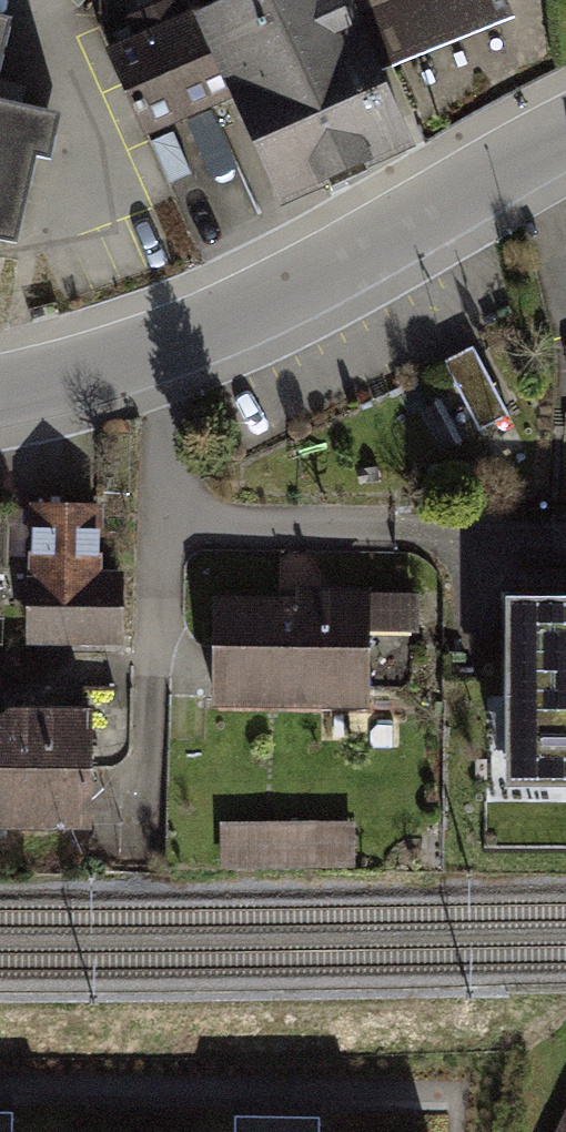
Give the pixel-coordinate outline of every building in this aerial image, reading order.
[(203,5),(276,183),(413,126),(391,74),(522,20),(514,0),(215,0),(203,5)] [(196,9),(113,44),(146,124),(228,89),(196,9)] [(0,13),(0,67),(12,16),(0,13)] [(19,232),(40,142),(52,145),(61,104),(0,90),(0,228),(19,232)] [(473,348),(446,363),(482,427),(510,412),(473,348)] [(100,506),(31,505),(28,641),(123,643),(125,569),(99,569),(100,506)] [(508,592),(511,803),(565,802),(565,591),(508,592)] [(376,609),(222,606),(220,695),(374,698),(376,609)] [(0,729),(0,823),(86,823),(86,729),(0,729)] [(229,862),(358,857),(356,813),(227,818),(229,862)]
